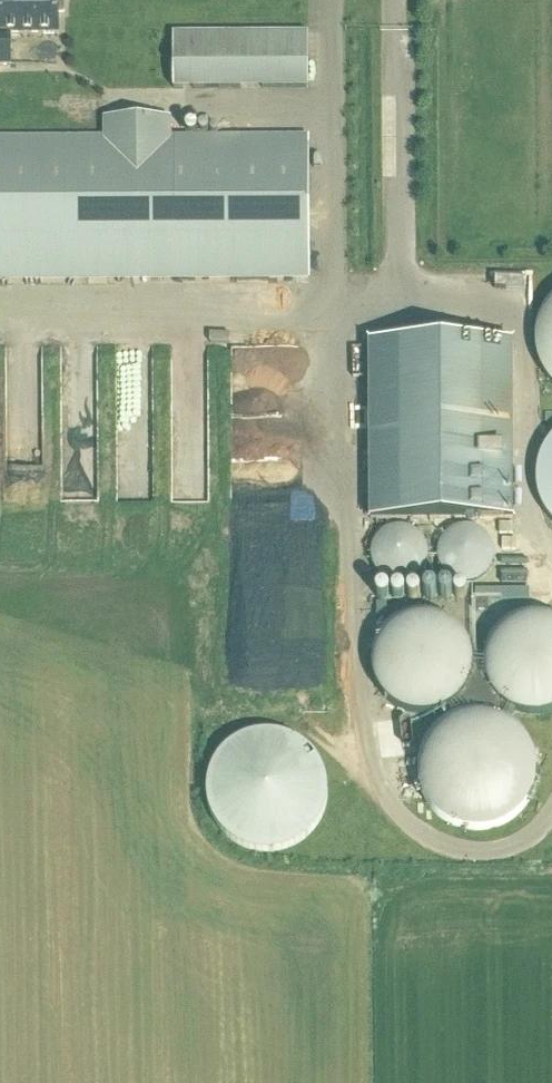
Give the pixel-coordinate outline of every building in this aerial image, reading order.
[(13,70),(13,37),(60,37),(60,16),(66,16),(66,0),(0,0),(0,70),(13,70)] [(175,36),(175,90),(309,90),(309,36),(175,36)] [(178,107),(180,120),(196,118),(194,105),(178,107)] [(311,278),(311,133),(172,133),(172,117),(105,117),(105,133),(0,133),(0,278),(311,278)] [(544,311),(537,330),(536,349),(541,369),(551,385),(551,386),(551,302),(544,311)] [(508,312),(506,341),(528,343),(530,314),(508,312)] [(513,520),(513,343),(369,343),(370,521),(513,520)] [(543,453),(537,474),(539,497),(549,517),(551,520),(551,440),(543,453)] [(284,493),(287,511),(300,509),(297,491),(284,493)] [(415,532),(403,528),(390,530),(379,536),(373,547),(371,560),(375,571),(384,580),(396,585),(409,583),(420,576),(426,566),(428,553),(424,541),(415,532)] [(493,548),(486,537),(476,530),(463,528),(451,531),(442,540),(437,551),(438,564),(444,575),(454,582),(467,584),(479,581),(489,572),(493,561),(493,548)] [(441,606),(442,615),(465,614),(465,604),(441,606)] [(465,637),(448,622),(427,615),(404,618),(385,630),(374,650),(372,672),(380,693),(396,709),(418,716),(440,713),(459,700),(471,681),(473,658),(465,637)] [(543,615),(527,615),(512,620),(500,629),(490,642),(485,657),(485,673),(490,688),(499,701),(512,710),(527,715),(543,715),(551,712),(551,618),(543,615)] [(534,796),(539,774),(535,752),(524,733),(507,720),(485,713),(463,715),(443,724),(428,740),(420,760),(419,783),(427,803),(441,820),(461,830),(483,833),(504,827),(522,814),(534,796)] [(284,856),(296,855),(307,852),(318,846),(328,840),(336,831),(343,822),(348,811),(351,799),(352,787),(351,776),(348,764),(343,753),(336,744),(328,735),(318,728),(307,723),(296,720),(284,719),(272,720),(260,723),(250,728),(240,735),(232,744),(225,753),(220,764),(217,776),(216,787),(217,799),(220,811),(225,821),(232,831),(240,840),(250,846),(261,851),(272,855),(284,856)]
